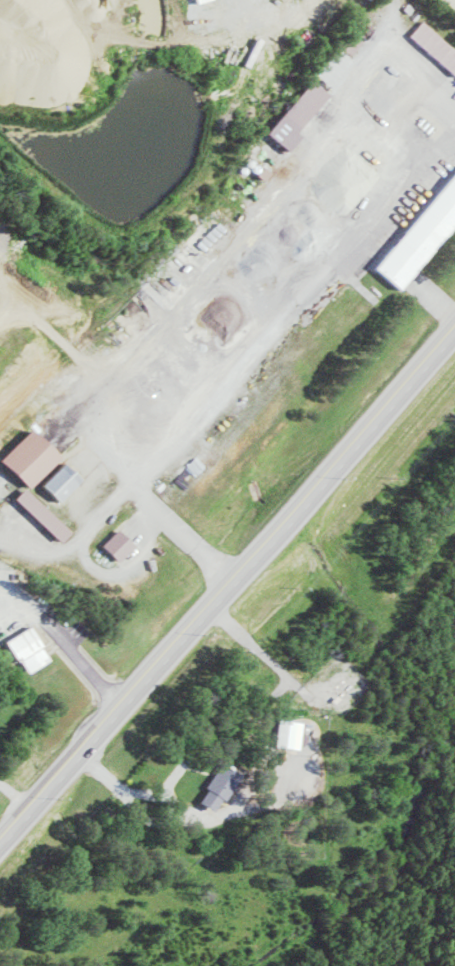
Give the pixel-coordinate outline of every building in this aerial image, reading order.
[(430,20),(416,35),(454,71),(454,43),(430,20)] [(271,133),(292,152),(307,136),(301,131),(335,95),(319,81),(271,133)] [(379,268),(406,289),(454,228),(454,174),(379,268)] [(34,487),(65,455),(36,427),(5,460),(34,487)] [(87,478),(69,461),(47,484),(65,501),(87,478)] [(20,498),(66,541),(76,530),(30,487),(20,498)] [(123,561),(140,545),(123,528),(106,544),(123,561)] [(32,673),(56,658),(35,625),(12,640),(32,673)] [(281,745),(305,749),(310,722),(286,718),(281,745)] [(202,800),(220,812),(246,774),(229,762),(202,800)]
